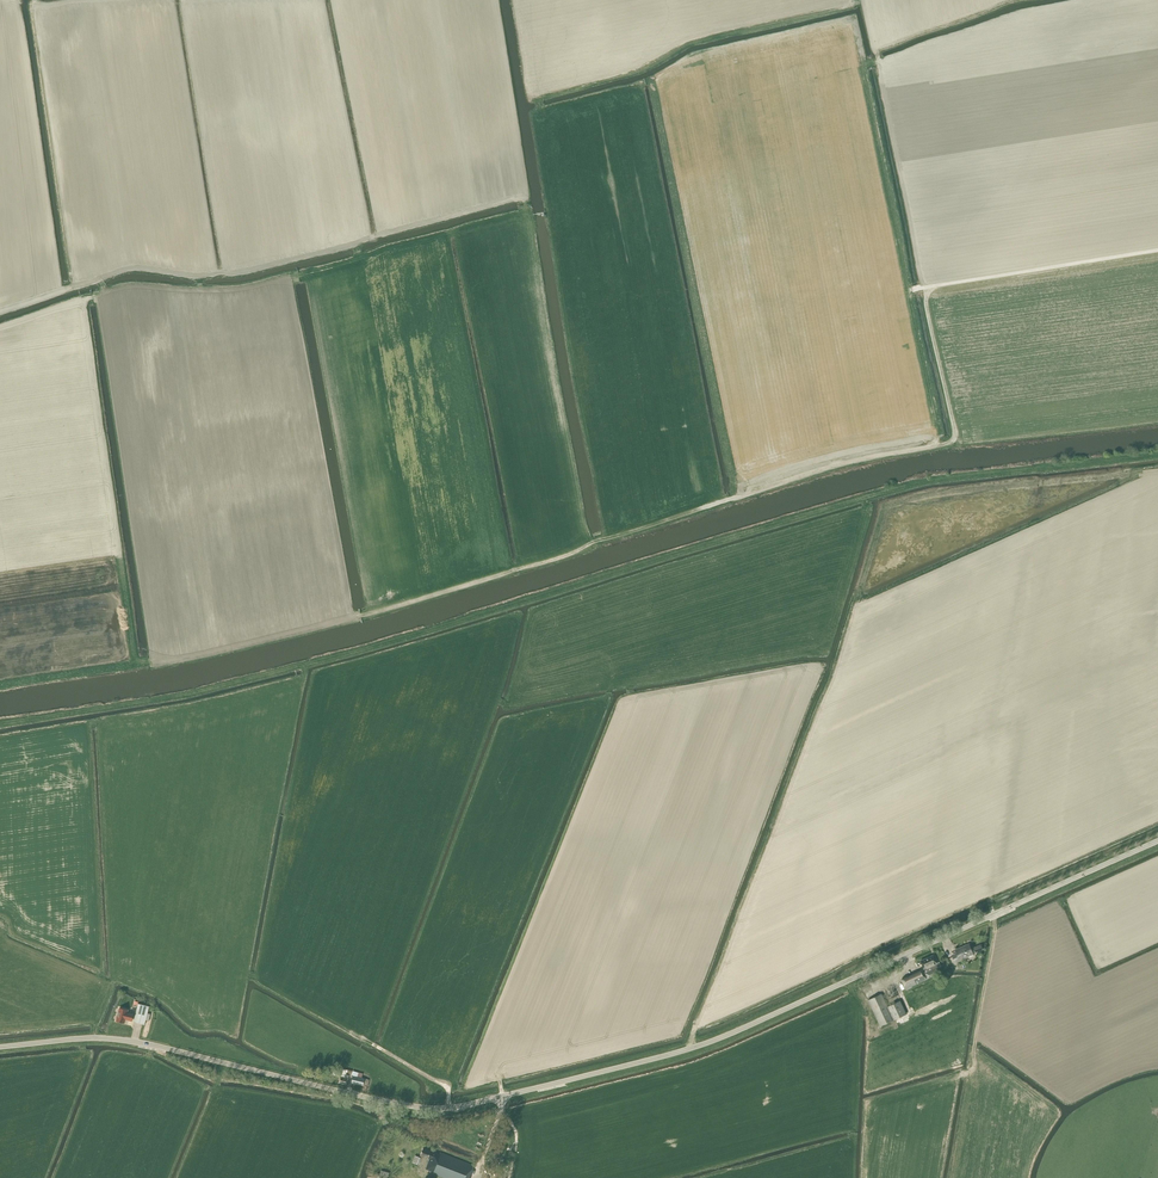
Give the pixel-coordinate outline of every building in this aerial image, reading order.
[(952,955),(956,963),(961,960),(960,960),(974,954),(973,953),(975,952),(976,953),(977,952),(984,949),(982,944),(973,947),(974,948),(971,949),(969,944),(956,950),(957,953),(952,955)] [(902,981),(905,988),(906,989),(940,973),(938,968),(941,967),(939,962),(936,963),(933,955),(920,961),(924,969),(901,980),(902,981)] [(868,1000),(872,1008),(880,1026),(906,1014),(900,1001),(889,1006),(884,996),(882,997),(881,994),(868,1000)] [(146,1020),(147,1013),(149,1006),(138,1004),(134,1022),(145,1024),(146,1020)] [(119,1008),(116,1021),(125,1023),(125,1019),(132,1021),(134,1013),(127,1012),(128,1010),(119,1008)] [(340,1077),(339,1083),(347,1085),(349,1075),(345,1074),(346,1074),(347,1072),(347,1073),(351,1073),(352,1070),(348,1070),(341,1069),(341,1071),(333,1070),(332,1075),(340,1077)] [(351,1083),(367,1086),(369,1079),(365,1078),(362,1078),(363,1074),(353,1071),(352,1075),(353,1075),(353,1076),(351,1083)] [(426,1169),(431,1171),(430,1172),(445,1177),(470,1177),(474,1166),(440,1152),(440,1154),(431,1151),(431,1150),(423,1147),(420,1155),(430,1159),(426,1169)]
